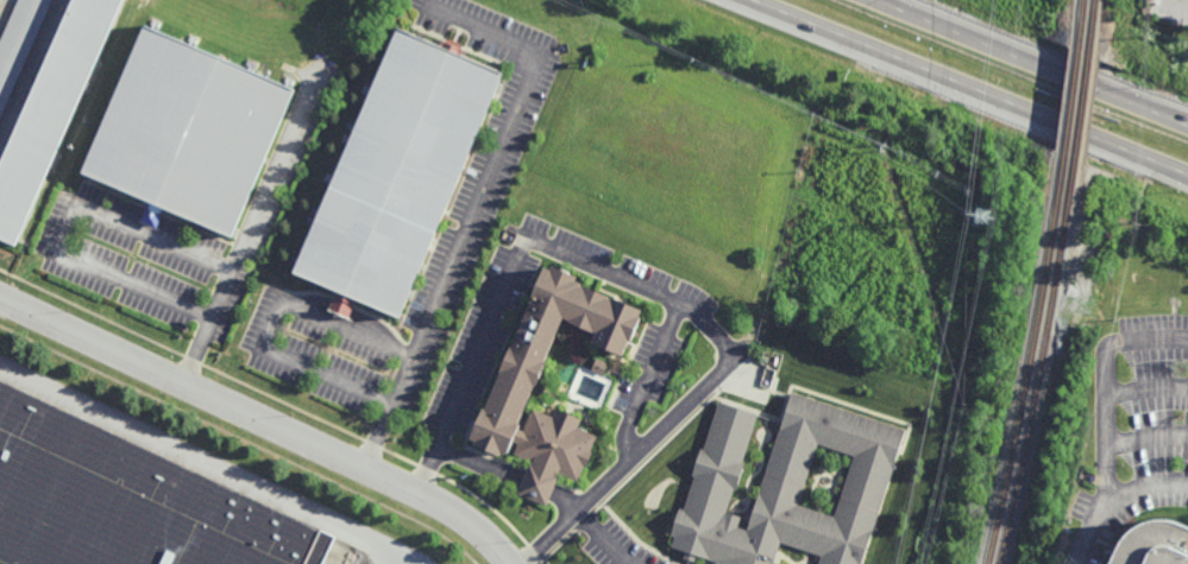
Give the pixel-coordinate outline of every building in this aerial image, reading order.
[(15,243),(0,237),(0,163),(72,0),(122,0),(15,243)] [(53,0),(0,118),(0,42),(19,0),(53,0)] [(145,24),(295,88),(231,236),(165,208),(156,227),(140,220),(149,201),(81,171),(145,24)] [(295,271),(335,290),(327,310),(348,318),(357,299),(398,316),(504,70),(400,26),(295,271)] [(543,508),(551,492),(558,475),(574,482),(593,438),(574,430),(578,420),(553,410),(551,417),(532,408),(522,430),(514,427),(559,322),(592,336),(589,343),(616,354),(634,313),(570,287),(573,280),(542,267),(467,443),(503,457),(509,444),(513,446),(508,456),(527,464),(520,480),(514,495),(543,508)] [(0,382),(0,563),(323,563),(335,537),(0,382)] [(905,429),(792,391),(747,530),(738,527),(741,517),(725,512),(733,489),(736,489),(744,463),(742,462),(758,414),(718,401),(703,449),(700,448),(692,475),(694,476),(684,509),(679,508),(671,534),(674,536),(671,546),(714,562),(713,563),(777,563),(774,563),(780,541),(821,555),(817,563),(861,563),(905,429)] [(1170,520),(1187,529),(1187,563),(1109,563),(1126,534),(1145,522),(1170,520)]
